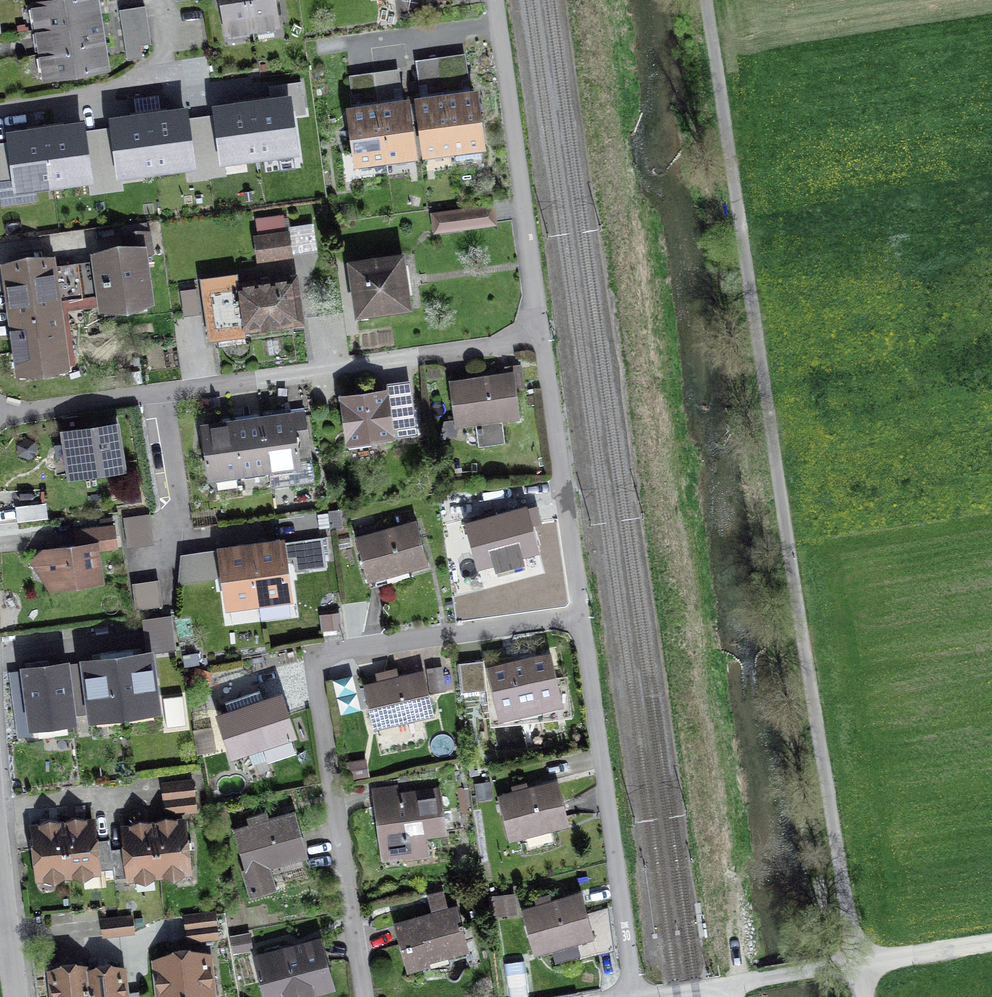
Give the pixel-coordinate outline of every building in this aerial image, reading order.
[(39,29),(96,19),(93,0),(59,0),(36,4),(39,29)] [(227,31),(252,27),(248,0),(222,0),(227,31)] [(273,0),(248,0),(252,27),(277,23),(273,0)] [(144,6),(119,10),(125,47),(140,45),(150,43),(144,6)] [(39,29),(43,53),(100,44),(96,19),(39,29)] [(47,78),(104,69),(100,44),(43,53),(47,78)] [(127,60),(142,57),(140,45),(125,47),(127,60)] [(457,58),(441,60),(445,91),(462,89),(457,58)] [(428,94),(445,91),(441,60),(424,63),(428,94)] [(390,71),(374,73),(378,100),(394,98),(390,71)] [(361,103),(378,100),(374,73),(357,75),(361,103)] [(474,95),(446,99),(453,148),(481,144),(474,95)] [(424,152),(453,148),(446,99),(417,102),(424,152)] [(295,156),(288,102),(216,111),(223,165),(295,156)] [(408,104),(379,108),(386,157),(414,153),(408,104)] [(357,161),(386,157),(379,108),(350,112),(357,161)] [(113,124),(121,179),(191,169),(184,114),(113,124)] [(82,128),(10,138),(17,193),(90,183),(82,128)] [(433,214),(435,231),(494,223),(492,206),(433,214)] [(257,237),(260,259),(289,255),(282,216),(257,220),(260,236),(257,237)] [(96,280),(94,264),(78,266),(82,295),(104,292),(105,303),(145,297),(139,252),(152,250),(150,233),(123,236),(124,249),(99,253),(102,280),(96,280)] [(54,307),(53,299),(82,295),(78,266),(49,269),(48,259),(7,265),(14,313),(54,307)] [(405,304),(404,295),(409,294),(405,269),(400,270),(399,260),(354,266),(360,310),(405,304)] [(244,335),(243,327),(298,319),(293,279),(238,287),(236,275),(209,278),(218,338),(244,335)] [(182,281),(185,312),(202,310),(199,280),(182,281)] [(22,375),(63,369),(54,307),(14,313),(22,375)] [(504,442),(501,418),(517,415),(513,390),(507,391),(506,377),(471,382),(470,380),(452,382),(457,423),(476,421),(479,445),(504,442)] [(392,440),(391,437),(416,433),(413,408),(389,412),(386,390),(374,391),(373,386),(360,388),(361,394),(341,396),(348,447),(392,440)] [(309,442),(304,412),(261,418),(268,469),(297,465),(294,444),(309,442)] [(233,422),(240,473),(268,469),(261,418),(233,422)] [(204,426),(211,477),(240,473),(233,422),(204,426)] [(63,434),(69,474),(121,467),(115,426),(63,434)] [(15,506),(17,522),(47,518),(45,503),(15,506)] [(516,550),(516,553),(536,547),(529,523),(526,524),(523,511),(494,519),(492,513),(479,516),(481,521),(467,524),(478,563),(497,558),(496,555),(516,550)] [(149,514),(123,518),(127,544),(153,541),(149,514)] [(49,564),(52,588),(101,581),(97,550),(117,548),(114,525),(85,529),(87,544),(44,550),(46,565),(49,564)] [(406,565),(406,568),(426,562),(419,538),(416,539),(413,526),(376,536),(374,526),(356,531),(371,587),(389,583),(385,570),(406,565)] [(305,539),(309,569),(326,567),(322,537),(305,539)] [(284,563),(281,543),(251,547),(258,601),(289,597),(286,576),(288,576),(287,563),(284,563)] [(225,585),(228,605),(258,601),(251,547),(221,551),(224,572),(221,572),(223,585),(225,585)] [(133,589),(136,608),(162,605),(159,585),(133,589)] [(149,653),(117,657),(124,709),(156,705),(149,653)] [(91,713),(124,709),(117,657),(85,661),(91,713)] [(509,663),(489,668),(498,709),(516,704),(517,709),(539,703),(540,707),(557,704),(559,704),(557,696),(559,695),(553,669),(549,669),(546,657),(510,665),(509,663)] [(25,669),(31,715),(32,721),(72,716),(65,664),(25,669)] [(427,669),(431,693),(445,691),(441,667),(427,669)] [(412,714),(412,717),(432,712),(426,687),(423,688),(420,676),(393,682),(391,671),(377,674),(379,683),(365,686),(374,726),(392,721),(392,718),(412,714)] [(265,740),(271,757),(296,749),(283,710),(279,711),(275,699),(240,711),(239,709),(221,715),(234,753),(257,745),(256,743),(265,740)] [(34,735),(32,721),(31,715),(15,717),(18,737),(34,735)] [(194,732),(198,751),(213,749),(210,729),(194,732)] [(428,848),(426,833),(463,828),(454,768),(399,776),(396,781),(396,785),(378,788),(380,805),(377,806),(383,855),(404,852),(405,859),(421,857),(428,848)] [(162,784),(165,813),(195,810),(192,781),(162,784)] [(547,824),(548,827),(568,822),(561,797),(558,798),(554,786),(518,795),(518,793),(499,798),(509,837),(528,832),(527,829),(547,824)] [(265,862),(285,856),(286,859),(305,853),(298,829),(295,829),(291,817),(264,825),(261,816),(265,815),(265,814),(249,819),(251,827),(236,831),(247,868),(245,869),(252,895),(273,889),(265,862)] [(68,874),(113,869),(111,849),(109,839),(94,841),(92,821),(62,824),(68,874)] [(188,871),(183,821),(153,824),(158,874),(188,871)] [(33,827),(38,877),(68,874),(62,824),(33,827)] [(113,869),(114,879),(158,874),(153,824),(123,827),(125,847),(111,849),(113,869)] [(489,897),(491,916),(514,912),(511,895),(498,896),(489,897)] [(599,953),(598,950),(613,946),(608,907),(586,914),(585,910),(582,911),(578,898),(542,908),(541,906),(523,912),(534,951),(553,946),(557,959),(575,953),(577,959),(599,953)] [(447,950),(447,953),(467,947),(456,909),(449,911),(447,905),(431,910),(433,914),(395,925),(408,969),(429,963),(427,956),(447,950)] [(185,916),(187,940),(217,937),(214,913),(185,916)] [(101,920),(103,935),(133,932),(131,917),(101,920)] [(309,991),(330,985),(318,941),(281,952),(279,945),(264,949),(266,957),(258,959),(268,996),(270,996),(288,992),(287,990),(307,984),(309,991)] [(211,996),(207,955),(187,950),(183,955),(182,959),(176,960),(175,951),(157,960),(161,996),(210,996),(211,996)] [(87,972),(86,967),(75,964),(75,967),(69,968),(65,965),(51,971),(54,996),(90,996),(87,972)] [(97,967),(87,972),(90,996),(140,996),(139,991),(124,992),(122,968),(107,965),(104,969),(98,970),(97,967)]
